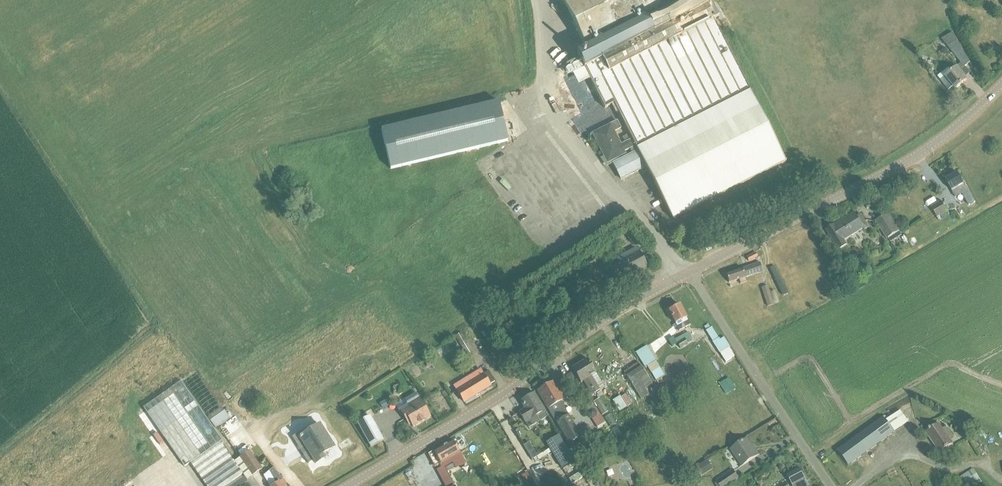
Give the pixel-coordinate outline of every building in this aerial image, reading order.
[(660,0),(566,0),(590,47),(577,53),(605,108),(614,103),(632,139),(621,144),(614,131),(621,128),(617,120),(592,133),(607,163),(616,158),(617,161),(613,163),(621,179),(641,169),(643,172),(648,170),(673,219),(786,162),(713,19),(719,16),(712,3),(706,5),(704,0),(682,0),(665,9),(660,0)] [(947,46),(961,64),(941,80),(948,90),(953,86),(956,89),(967,80),(964,77),(969,73),(964,67),(969,63),(952,33),(942,39),(936,44),(941,51),(947,46)] [(381,130),(391,169),(507,141),(498,102),(381,130)] [(958,172),(946,179),(956,196),(962,192),(972,207),(978,203),(968,188),(958,172)] [(932,205),(941,200),(939,196),(930,201),(932,205)] [(939,221),(949,215),(947,211),(941,201),(931,207),(939,221)] [(834,225),(826,229),(839,249),(846,245),(844,240),(863,228),(864,230),(868,227),(861,215),(857,218),(854,213),(834,225)] [(888,213),(876,221),(887,239),(900,231),(888,213)] [(625,234),(635,246),(642,241),(633,229),(625,234)] [(616,274),(622,271),(625,278),(646,267),(639,252),(617,263),(612,266),(611,269),(613,273),(616,274)] [(746,256),(748,260),(757,256),(754,252),(746,256)] [(746,276),(762,270),(759,262),(743,268),(742,267),(726,273),(729,282),(740,278),(742,282),(748,280),(746,276)] [(768,268),(782,296),(787,293),(774,265),(768,268)] [(766,287),(760,289),(765,307),(772,305),(766,287)] [(668,310),(679,331),(690,325),(679,304),(668,310)] [(706,330),(713,340),(726,362),(736,356),(725,338),(720,341),(711,327),(706,330)] [(456,336),(459,340),(469,357),(475,353),(467,341),(473,337),(468,329),(456,336)] [(692,339),(688,333),(675,340),(674,338),(669,341),(672,347),(678,344),(680,349),(688,344),(687,342),(692,339)] [(444,354),(453,350),(451,345),(441,349),(444,354)] [(637,352),(654,381),(664,375),(647,346),(637,352)] [(581,383),(584,381),(592,393),(600,389),(596,383),(601,380),(588,358),(572,367),(581,383)] [(626,375),(632,383),(642,400),(648,397),(649,394),(646,389),(652,385),(639,363),(628,369),(630,372),(626,375)] [(466,379),(468,383),(457,389),(464,401),(490,385),(481,370),(466,379)] [(721,382),(728,393),(738,387),(731,376),(721,382)] [(261,386),(269,398),(279,391),(271,379),(261,386)] [(182,382),(144,408),(185,468),(190,464),(205,485),(228,485),(244,475),(247,481),(263,470),(250,451),(234,462),(221,443),(223,441),(182,382)] [(538,390),(540,393),(579,463),(585,460),(584,457),(587,455),(580,444),(595,435),(589,425),(578,431),(561,402),(562,401),(552,383),(538,390)] [(657,386),(650,391),(654,396),(661,392),(657,386)] [(598,428),(606,423),(586,391),(579,395),(591,414),(589,415),(598,428)] [(408,404),(400,409),(405,417),(407,415),(412,425),(429,415),(420,398),(419,398),(416,392),(404,399),(408,404)] [(534,393),(521,401),(526,408),(520,412),(525,421),(531,418),(537,415),(540,420),(548,416),(534,393)] [(626,394),(621,397),(624,403),(626,407),(627,407),(632,404),(626,394)] [(620,396),(612,401),(619,411),(626,407),(624,403),(621,397),(620,396)] [(603,414),(608,411),(602,402),(597,405),(603,414)] [(220,426),(227,437),(237,430),(225,411),(211,420),(217,428),(220,426)] [(901,411),(886,422),(883,418),(837,451),(848,466),(895,432),(908,422),(901,411)] [(358,421),(360,425),(371,447),(384,440),(371,415),(358,421)] [(292,422),(284,428),(279,421),(268,429),(276,441),(296,427),(292,422)] [(943,429),(940,424),(939,423),(926,432),(940,453),(953,444),(950,439),(954,436),(947,426),(943,429)] [(616,424),(610,427),(616,438),(622,434),(616,424)] [(312,440),(304,445),(309,453),(303,456),(308,463),(313,460),(316,464),(324,458),(322,455),(334,447),(319,425),(308,432),(312,440)] [(243,430),(232,437),(241,453),(252,447),(243,430)] [(548,440),(546,441),(562,468),(574,461),(558,434),(552,438),(548,440)] [(731,449),(742,466),(759,455),(755,450),(747,439),(731,449)] [(446,444),(434,451),(441,463),(460,453),(454,440),(452,441),(451,440),(446,443),(446,444)] [(984,442),(979,446),(984,454),(989,450),(984,442)] [(707,461),(694,469),(700,477),(712,469),(707,461)] [(271,485),(286,485),(287,485),(284,479),(274,466),(265,475),(271,485)] [(787,475),(787,476),(790,475),(795,485),(809,485),(806,479),(800,468),(787,475)] [(959,485),(975,485),(981,482),(973,469),(955,481),(959,485)] [(720,485),(726,485),(738,478),(734,471),(717,482),(720,485)]
